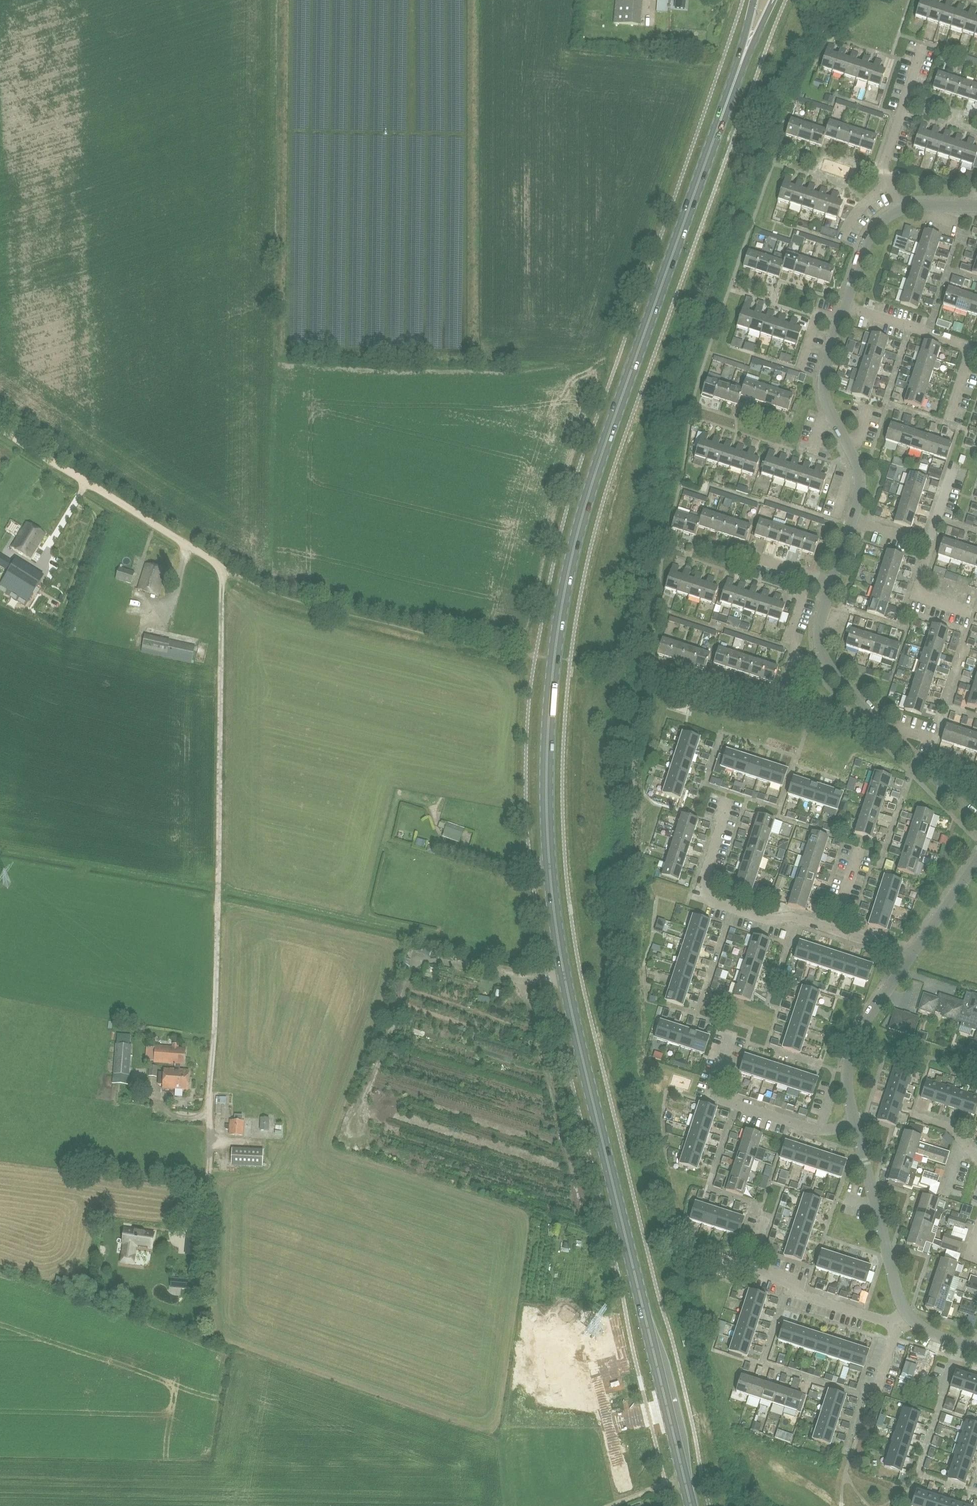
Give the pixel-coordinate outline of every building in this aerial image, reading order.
[(614,23),(638,25),(640,0),(616,0),(614,23)] [(668,0),(657,0),(656,11),(666,12),(668,1),(668,0)] [(675,8),(685,9),(686,0),(675,0),(675,8)] [(933,3),(927,1),(927,0),(920,0),(915,17),(927,21),(933,3)] [(944,7),(939,5),(941,0),(934,0),(933,3),(927,21),(938,25),(944,7)] [(956,11),(951,9),(953,2),(948,0),(947,0),(944,7),(938,25),(950,29),(956,11)] [(962,33),(967,15),(962,13),(965,6),(958,4),(956,11),(950,29),(962,33)] [(976,25),(976,18),(974,17),(976,10),(970,7),(967,15),(962,33),(973,37),(976,25)] [(832,72),(837,55),(832,53),(834,45),(828,43),(820,68),(832,72)] [(844,76),(849,58),(844,56),(846,49),(840,47),(837,55),(832,72),(844,76)] [(855,80),(861,62),(858,61),(860,53),(852,51),(849,58),(844,76),(855,80)] [(867,84),(873,66),(867,64),(870,57),(864,54),(861,62),(855,80),(867,84)] [(875,59),(873,66),(867,84),(879,88),(885,70),(879,68),(881,61),(875,59)] [(944,92),(949,76),(937,73),(932,88),(944,92)] [(956,95),(961,80),(949,76),(944,92),(956,95)] [(968,99),(973,84),(961,80),(956,95),(968,99)] [(973,84),(968,99),(976,102),(976,85),(973,84)] [(797,138),(802,123),(790,119),(785,134),(797,138)] [(836,140),(841,125),(829,121),(826,130),(824,136),(836,140)] [(809,142),(814,126),(802,123),(797,138),(809,142)] [(925,152),(931,134),(925,133),(928,125),(921,123),(913,148),(925,152)] [(848,144),(853,128),(841,125),(836,140),(848,144)] [(824,136),(826,130),(814,126),(809,142),(821,146),(824,136)] [(937,156),(943,138),(937,136),(939,129),(933,127),(931,134),(925,152),(937,156)] [(860,148),(865,132),(853,128),(848,144),(860,148)] [(948,160),(954,142),(951,141),(953,133),(945,131),(943,138),(937,156),(948,160)] [(877,136),(865,132),(860,148),(872,151),(877,136)] [(960,163),(966,146),(960,144),(963,136),(957,134),(954,142),(948,160),(960,163)] [(966,146),(960,163),(973,167),(976,154),(976,149),(972,148),(974,140),(968,138),(966,146)] [(789,205),(794,187),(789,186),(791,178),(785,176),(777,201),(789,205)] [(800,209),(806,191),(800,189),(803,182),(797,180),(794,187),(789,205),(800,209)] [(812,212),(818,195),(815,194),(817,186),(809,184),(806,191),(800,209),(812,212)] [(824,216),(830,199),(824,197),(827,189),(820,187),(818,195),(812,212),(824,216)] [(832,191),(830,199),(824,216),(836,220),(842,203),(836,201),(838,193),(832,191)] [(796,219),(793,225),(804,229),(806,223),(796,219)] [(953,241),(941,237),(924,231),(920,243),(937,249),(940,242),(951,246),(953,241)] [(897,245),(909,251),(914,241),(901,235),(897,245)] [(949,253),(937,249),(920,243),(916,255),(934,261),(935,255),(947,259),(949,253)] [(907,262),(909,254),(890,247),(887,255),(907,262)] [(754,271),(759,255),(748,251),(743,267),(754,271)] [(793,272),(798,257),(786,253),(783,262),(781,268),(782,268),(793,272)] [(766,274),(771,258),(759,255),(754,271),(766,274)] [(930,273),(934,261),(916,255),(912,267),(930,273)] [(805,276),(810,261),(798,257),(793,272),(805,276)] [(781,268),(783,262),(771,258),(766,274),(779,278),(782,268),(781,268)] [(817,280),(822,264),(810,261),(805,276),(817,280)] [(976,261),(974,268),(962,264),(960,269),(976,275),(976,261)] [(834,268),(822,264),(817,280),(829,284),(834,268)] [(926,285),(930,273),(912,267),(908,279),(926,285)] [(965,280),(958,277),(952,276),(950,283),(955,284),(956,284),(962,286),(962,287),(965,280)] [(922,297),(926,285),(908,279),(904,291),(922,297)] [(955,309),(961,292),(948,288),(943,305),(955,309)] [(918,309),(922,297),(904,291),(900,303),(918,309)] [(967,313),(973,296),(961,292),(955,309),(967,313)] [(973,296),(967,313),(976,316),(976,297),(973,296)] [(748,331),(754,313),(748,312),(751,304),(744,302),(736,328),(748,331)] [(760,335),(766,317),(760,315),(762,308),(756,306),(754,313),(748,331),(760,335)] [(771,339),(777,321),(772,319),(774,312),(768,310),(766,317),(760,335),(771,339)] [(783,343),(789,325),(783,323),(785,316),(780,314),(777,321),(771,339),(783,343)] [(792,318),(789,325),(783,343),(795,347),(801,329),(795,327),(798,320),(792,318)] [(871,334),(867,346),(897,356),(884,352),(888,339),(871,334)] [(924,341),(920,353),(920,354),(937,359),(941,347),(924,341)] [(897,356),(867,346),(863,358),(880,364),(883,357),(895,361),(897,356)] [(939,363),(936,362),(937,359),(920,354),(916,366),(933,371),(933,369),(938,370),(939,369),(940,365),(939,363)] [(877,376),(880,364),(863,358),(860,370),(877,376)] [(929,383),(933,371),(916,366),(912,377),(909,376),(909,377),(929,383)] [(792,382),(794,375),(795,372),(789,369),(785,380),(792,382)] [(873,388),(877,376),(860,370),(856,382),(873,388)] [(927,390),(929,383),(909,377),(906,383),(897,380),(895,385),(908,389),(908,390),(925,395),(927,395),(928,392),(927,390)] [(714,397),(719,382),(707,378),(702,393),(714,397)] [(752,400),(757,384),(745,380),(742,389),(740,396),(752,400)] [(725,401),(731,386),(719,382),(714,397),(725,401)] [(869,400),(873,388),(856,382),(852,395),(869,400)] [(764,404),(769,388),(757,384),(752,400),(764,404)] [(737,405),(740,396),(742,389),(731,386),(725,401),(737,405)] [(776,408),(781,392),(769,388),(764,404),(776,408)] [(788,394),(781,392),(776,408),(788,411),(792,396),(794,391),(790,389),(788,394)] [(921,407),(925,395),(908,390),(904,402),(921,407)] [(898,445),(910,449),(915,432),(915,431),(916,429),(910,427),(911,424),(910,424),(912,417),(907,415),(903,428),(898,445)] [(898,445),(903,428),(891,424),(885,441),(898,445)] [(922,452),(927,435),(915,432),(910,449),(922,452)] [(706,461),(712,444),(707,442),(709,435),(703,433),(695,458),(706,461)] [(934,456),(939,439),(927,435),(922,452),(934,456)] [(718,465),(724,448),(718,446),(721,439),(714,437),(712,444),(706,461),(718,465)] [(952,443),(939,439),(934,456),(946,460),(952,443)] [(730,469),(736,452),(730,450),(733,443),(726,440),(724,448),(718,465),(730,469)] [(742,473),(747,456),(742,454),(744,446),(738,444),(736,452),(730,469),(742,473)] [(750,448),(747,456),(742,473),(754,477),(759,460),(754,458),(756,450),(750,448)] [(773,479),(779,461),(773,459),(775,452),(769,450),(761,475),(773,479)] [(785,483),(790,465),(784,463),(787,456),(781,454),(779,461),(773,479),(785,483)] [(796,486),(802,469),(796,467),(799,459),(793,457),(790,465),(785,483),(796,486)] [(808,490),(814,472),(808,471),(810,463),(804,461),(802,469),(796,486),(808,490)] [(816,465),(814,472),(808,490),(820,494),(820,496),(825,498),(828,489),(823,487),(826,476),(820,474),(822,467),(816,465)] [(910,473),(906,486),(923,491),(927,479),(910,473)] [(919,503),(923,491),(906,486),(902,498),(919,503)] [(915,515),(919,503),(902,498),(898,510),(915,515)] [(911,527),(915,515),(898,510),(894,522),(911,527)] [(710,530),(715,515),(703,511),(700,520),(698,526),(710,530)] [(684,532),(689,517),(677,513),(672,528),(684,532)] [(722,534),(727,518),(715,515),(710,530),(722,534)] [(698,526),(700,520),(689,517),(684,532),(695,536),(698,526)] [(734,538),(739,522),(727,518),(722,534),(734,538)] [(767,539),(772,524),(760,520),(755,535),(767,539)] [(751,526),(739,522),(734,538),(746,542),(751,526)] [(31,559),(46,535),(28,524),(13,548),(31,559)] [(778,543),(784,528),(772,524),(767,539),(778,543)] [(790,547),(795,531),(784,528),(778,543),(790,547)] [(802,551),(807,535),(795,531),(790,547),(802,551)] [(819,539),(807,535),(802,551),(814,555),(819,539)] [(951,559),(956,543),(944,539),(938,555),(951,559)] [(963,563),(968,547),(956,543),(951,559),(963,563)] [(976,560),(976,549),(968,547),(963,563),(975,567),(976,560)] [(887,551),(883,563),(900,569),(904,556),(887,551)] [(9,571),(1,584),(30,602),(43,581),(14,563),(0,554),(0,565),(9,571)] [(896,581),(900,569),(883,563),(879,575),(896,581)] [(159,595),(166,570),(146,564),(139,590),(159,595)] [(677,593),(683,576),(677,574),(680,566),(673,564),(665,590),(677,593)] [(689,597),(694,579),(689,578),(691,570),(690,568),(686,566),(686,568),(685,568),(683,576),(677,593),(689,597)] [(120,568),(116,579),(132,584),(135,572),(120,568)] [(701,601),(706,583),(701,581),(703,574),(697,572),(694,579),(689,597),(701,601)] [(892,593),(896,581),(879,575),(875,587),(892,593)] [(709,576),(706,583),(701,601),(713,605),(719,587),(713,585),(715,578),(709,576)] [(732,607),(738,589),(732,587),(734,580),(728,578),(720,603),(732,607)] [(744,611),(750,593),(744,591),(746,584),(740,582),(738,589),(732,607),(744,611)] [(755,615),(761,597),(755,595),(758,587),(752,586),(750,593),(744,611),(755,615)] [(888,604),(892,593),(875,587),(871,599),(888,604)] [(767,618),(773,600),(767,599),(769,591),(763,589),(761,597),(755,615),(767,618)] [(775,593),(773,600),(767,618),(786,624),(789,614),(783,612),(785,604),(779,602),(781,595),(775,593)] [(901,609),(888,605),(888,604),(871,599),(867,611),(886,618),(888,611),(899,614),(901,609)] [(751,623),(759,626),(761,619),(753,616),(751,623)] [(932,624),(928,636),(945,642),(949,630),(932,624)] [(859,650),(864,633),(852,629),(847,646),(859,650)] [(871,653),(876,636),(864,633),(859,650),(871,653)] [(193,663),(196,646),(171,641),(146,636),(143,652),(193,663)] [(883,657),(888,640),(876,636),(871,653),(883,657)] [(941,654),(945,642),(928,636),(924,648),(941,654)] [(669,658),(674,642),(662,639),(657,654),(669,658)] [(901,644),(888,640),(883,657),(895,661),(901,644)] [(681,662),(686,646),(674,642),(669,658),(681,662)] [(693,665),(698,650),(686,646),(681,662),(693,665)] [(726,667),(731,651),(719,648),(714,663),(726,667)] [(937,666),(941,654),(924,648),(920,660),(937,666)] [(710,654),(698,650),(693,665),(705,669),(710,654)] [(737,671),(742,655),(731,651),(726,667),(737,671)] [(749,675),(754,659),(742,655),(737,671),(749,675)] [(761,678),(766,663),(754,659),(749,675),(761,678)] [(941,673),(943,668),(937,666),(920,660),(916,672),(933,678),(936,671),(941,673)] [(778,667),(766,663),(761,678),(773,682),(778,667)] [(929,690),(933,678),(916,672),(912,684),(929,690)] [(975,680),(972,687),(967,685),(965,690),(971,691),(971,692),(976,694),(976,680),(975,680)] [(926,702),(929,690),(912,684),(908,696),(926,702)] [(885,700),(903,706),(906,696),(888,690),(885,700)] [(971,692),(967,704),(976,707),(976,694),(971,692)] [(922,714),(926,702),(908,696),(904,709),(922,714)] [(954,745),(959,728),(946,724),(941,741),(954,745)] [(966,749),(971,732),(959,728),(954,745),(966,749)] [(971,732),(966,749),(976,752),(976,734),(971,732)] [(683,733),(679,746),(696,751),(700,739),(683,733)] [(692,763),(696,751),(679,746),(676,758),(692,763)] [(734,772),(739,755),(727,751),(724,761),(720,759),(718,767),(734,772)] [(746,776),(751,758),(739,755),(734,772),(746,776)] [(688,775),(692,763),(676,758),(672,770),(688,775)] [(758,779),(763,762),(751,758),(746,776),(758,779)] [(770,783),(775,766),(763,762),(758,779),(770,783)] [(787,770),(775,766),(770,783),(782,787),(787,770)] [(684,787),(688,775),(672,770),(668,782),(684,787)] [(874,773),(870,785),(887,791),(891,778),(874,773)] [(729,785),(723,782),(722,782),(722,781),(712,777),(710,784),(728,790),(729,785)] [(801,799),(806,782),(794,778),(788,795),(801,799)] [(681,799),(684,787),(668,782),(664,794),(681,799)] [(813,803),(818,786),(806,782),(801,799),(813,803)] [(883,803),(887,791),(870,785),(867,797),(883,803)] [(825,807),(831,790),(818,786),(813,803),(825,807)] [(843,794),(831,790),(825,807),(837,811),(843,794)] [(880,815),(883,803),(867,797),(863,809),(880,815)] [(876,827),(880,815),(863,809),(859,821),(876,827)] [(934,815),(917,810),(915,816),(910,814),(903,812),(901,817),(914,821),(913,822),(930,827),(934,815)] [(699,820),(690,817),(682,815),(678,827),(695,832),(699,820)] [(758,815),(754,828),(771,833),(775,821),(758,815)] [(872,839),(876,827),(859,821),(855,833),(872,839)] [(448,822),(442,836),(460,842),(465,828),(448,822)] [(926,839),(930,827),(913,822),(909,834),(926,839)] [(692,844),(695,832),(678,827),(674,839),(692,844)] [(767,845),(771,833),(754,828),(750,840),(767,845)] [(811,832),(808,845),(825,850),(829,838),(811,832)] [(922,851),(926,839),(909,834),(906,846),(922,851)] [(688,857),(692,844),(674,839),(670,851),(688,857)] [(763,857),(767,845),(750,840),(746,852),(763,857)] [(821,862),(825,850),(808,845),(804,857),(821,862)] [(924,857),(921,856),(922,851),(906,846),(904,852),(902,852),(902,851),(898,850),(897,855),(902,857),(902,858),(918,863),(921,864),(924,857)] [(684,869),(688,857),(670,851),(666,863),(684,869)] [(760,869),(763,857),(746,852),(743,864),(760,869)] [(817,874),(821,862),(804,857),(800,869),(817,874)] [(653,871),(656,861),(647,858),(643,868),(653,871)] [(914,875),(918,863),(902,858),(898,870),(914,875)] [(680,881),(684,869),(666,863),(663,875),(680,881)] [(756,881),(760,869),(743,864),(739,876),(756,881)] [(828,883),(830,878),(817,874),(800,869),(796,881),(813,886),(816,879),(818,879),(817,880),(828,883)] [(752,894),(756,881),(739,876),(735,888),(752,894)] [(885,876),(881,888),(898,894),(902,881),(885,876)] [(809,898),(813,886),(796,881),(792,893),(809,898)] [(894,906),(898,894),(881,888),(877,901),(894,906)] [(805,911),(809,898),(792,893),(788,905),(805,911)] [(890,918),(894,906),(877,901),(873,913),(890,918)] [(887,930),(890,918),(873,913),(869,925),(887,930)] [(693,916),(689,928),(706,933),(710,921),(693,916)] [(702,946),(706,933),(689,928),(685,940),(702,946)] [(753,935),(749,948),(766,953),(770,941),(753,935)] [(698,958),(702,946),(685,940),(681,952),(698,958)] [(806,963),(812,946),(799,942),(794,959),(806,963)] [(818,967),(824,950),(812,946),(806,963),(818,967)] [(762,965),(766,953),(749,948),(745,960),(762,965)] [(830,971),(836,953),(824,950),(818,967),(830,971)] [(694,970),(698,958),(681,952),(677,964),(694,970)] [(843,975),(848,957),(836,953),(830,971),(843,975)] [(855,978),(860,961),(848,957),(843,975),(855,978)] [(759,977),(762,965),(745,960),(741,972),(759,977)] [(872,965),(860,961),(855,978),(867,982),(872,965)] [(691,982),(694,970),(677,964),(673,976),(691,982)] [(777,966),(770,969),(774,976),(780,973),(777,966)] [(755,989),(759,977),(741,972),(737,984),(755,989)] [(687,994),(691,982),(673,976),(669,988),(687,994)] [(751,1002),(755,989),(737,984),(733,996),(751,1002)] [(683,1006),(687,994),(669,988),(665,1000),(683,1006)] [(802,988),(798,1000),(815,1005),(819,993),(802,988)] [(963,1002),(957,1022),(961,1023),(960,1026),(976,1031),(976,1028),(976,995),(972,994),(972,995),(966,993),(963,1002)] [(957,1022),(963,1002),(938,994),(932,1014),(934,1015),(935,1012),(942,1014),(942,1017),(957,1022)] [(811,1017),(815,1005),(798,1000),(794,1012),(811,1017)] [(894,1011),(888,1028),(911,1036),(917,1019),(894,1011)] [(807,1029),(811,1017),(794,1012),(790,1024),(807,1029)] [(667,1042),(673,1025),(661,1021),(655,1038),(667,1042)] [(803,1041),(807,1029),(790,1024),(786,1036),(803,1041)] [(679,1046),(685,1029),(673,1025),(667,1042),(679,1046)] [(692,1050),(697,1033),(685,1029),(679,1046),(692,1050)] [(709,1037),(697,1033),(692,1050),(704,1054),(709,1037)] [(800,1053),(803,1041),(786,1036),(782,1048),(800,1053)] [(976,1055),(976,1038),(975,1037),(974,1040),(971,1039),(967,1050),(970,1051),(969,1056),(976,1058),(976,1055)] [(132,1045),(117,1044),(115,1074),(130,1075),(132,1045)] [(176,1063),(176,1070),(180,1071),(181,1064),(185,1064),(186,1049),(179,1049),(180,1045),(173,1044),(173,1048),(157,1047),(155,1061),(176,1063)] [(752,1076),(757,1059),(745,1055),(740,1072),(752,1076)] [(764,1080),(769,1063),(757,1059),(752,1076),(764,1080)] [(663,1079),(685,1087),(688,1078),(691,1079),(695,1069),(678,1063),(677,1066),(681,1068),(679,1074),(671,1071),(668,1078),(664,1076),(663,1079)] [(776,1084),(781,1066),(769,1063),(764,1080),(776,1084)] [(788,1087),(793,1070),(781,1066),(776,1084),(788,1087)] [(910,1078),(912,1072),(894,1066),(890,1079),(908,1085),(909,1085),(911,1078),(910,1078)] [(190,1071),(180,1071),(176,1070),(164,1070),(164,1073),(160,1073),(159,1085),(163,1085),(163,1089),(189,1090),(190,1071)] [(800,1091),(806,1074),(793,1070),(788,1087),(800,1091)] [(818,1078),(806,1074),(800,1091),(812,1095),(818,1078)] [(934,1102),(942,1078),(937,1076),(936,1081),(934,1081),(927,1079),(921,1098),(934,1102)] [(948,1106),(954,1087),(947,1084),(947,1085),(941,1083),(942,1078),(934,1102),(948,1106)] [(906,1092),(908,1085),(890,1079),(885,1093),(904,1099),(910,1100),(911,1095),(906,1094),(907,1092),(906,1092)] [(773,1085),(771,1092),(779,1095),(781,1088),(773,1085)] [(961,1111),(969,1087),(964,1085),(962,1089),(961,1089),(954,1087),(948,1106),(961,1111)] [(974,1094),(967,1092),(969,1087),(961,1111),(975,1115),(976,1108),(976,1095),(974,1094)] [(902,1105),(904,1099),(885,1093),(881,1106),(899,1112),(900,1112),(903,1105),(902,1105)] [(217,1096),(216,1114),(222,1114),(222,1104),(226,1104),(227,1097),(217,1096)] [(699,1103),(695,1115),(713,1121),(716,1109),(699,1103)] [(897,1118),(899,1112),(881,1106),(877,1120),(896,1126),(898,1119),(897,1118)] [(709,1133),(713,1121),(695,1115),(692,1127),(709,1133)] [(261,1117),(261,1130),(269,1130),(270,1118),(261,1117)] [(244,1135),(245,1120),(231,1120),(230,1134),(244,1135)] [(705,1145),(709,1133),(692,1127),(688,1139),(705,1145)] [(745,1129),(741,1142),(758,1147),(762,1135),(745,1129)] [(667,1132),(664,1141),(678,1145),(681,1136),(667,1132)] [(904,1132),(900,1144),(945,1158),(947,1152),(933,1148),(933,1147),(919,1142),(921,1137),(904,1132)] [(701,1157),(705,1145),(688,1139),(684,1152),(701,1157)] [(792,1162),(798,1145),(785,1141),(780,1158),(792,1162)] [(754,1159),(758,1147),(741,1142),(737,1154),(754,1159)] [(945,1158),(900,1144),(896,1156),(913,1161),(915,1155),(929,1159),(928,1159),(943,1164),(945,1158)] [(804,1166),(810,1149),(798,1145),(792,1162),(804,1166)] [(232,1148),(232,1164),(263,1165),(264,1149),(232,1148)] [(817,1170),(822,1153),(810,1149),(804,1166),(817,1170)] [(697,1169),(701,1157),(684,1152),(680,1164),(697,1169)] [(829,1174),(834,1157),(822,1153),(817,1170),(829,1174)] [(750,1171),(754,1159),(737,1154),(733,1166),(750,1171)] [(911,1168),(913,1161),(896,1156),(893,1168),(916,1175),(917,1170),(911,1168)] [(847,1161),(834,1157),(829,1174),(841,1178),(847,1161)] [(747,1183),(750,1171),(733,1166),(729,1177),(747,1183)] [(914,1181),(916,1175),(893,1168),(888,1180),(905,1186),(908,1178),(914,1181)] [(924,1171),(922,1178),(937,1182),(939,1176),(924,1171)] [(747,1183),(729,1177),(727,1177),(725,1183),(727,1184),(725,1190),(743,1195),(747,1183)] [(804,1195),(800,1207),(817,1213),(821,1201),(804,1195)] [(922,1195),(919,1207),(935,1213),(939,1200),(922,1195)] [(702,1223),(707,1206),(696,1202),(690,1219),(702,1223)] [(714,1227),(719,1210),(707,1206),(702,1223),(714,1227)] [(813,1225),(817,1213),(800,1207),(796,1219),(813,1225)] [(942,1215),(935,1213),(919,1207),(915,1219),(934,1226),(936,1220),(940,1221),(942,1215)] [(726,1231),(732,1214),(719,1210),(714,1227),(726,1231)] [(952,1212),(950,1218),(965,1222),(967,1217),(952,1212)] [(744,1218),(732,1214),(726,1231),(738,1234),(744,1218)] [(963,1228),(965,1222),(950,1218),(948,1224),(963,1228)] [(809,1237),(813,1225),(796,1219),(792,1231),(809,1237)] [(931,1233),(934,1226),(915,1219),(911,1231),(934,1239),(935,1235),(931,1233)] [(948,1235),(961,1240),(965,1229),(951,1225),(948,1235)] [(154,1233),(125,1229),(123,1243),(124,1243),(122,1254),(123,1254),(121,1262),(133,1264),(134,1255),(136,1245),(152,1248),(154,1233)] [(805,1249),(809,1237),(792,1231),(788,1244),(805,1249)] [(932,1244),(934,1239),(911,1231),(907,1244),(918,1247),(917,1251),(922,1253),(926,1242),(932,1244)] [(944,1236),(942,1242),(960,1247),(962,1241),(944,1236)] [(958,1254),(960,1247),(942,1242),(940,1248),(958,1254)] [(802,1261),(805,1249),(788,1244),(784,1256),(802,1261)] [(186,1254),(203,1256),(204,1248),(187,1246),(186,1254)] [(829,1272),(834,1254),(822,1251),(816,1268),(829,1272)] [(841,1275),(846,1258),(834,1254),(829,1272),(841,1275)] [(853,1279),(858,1262),(846,1258),(841,1275),(853,1279)] [(941,1259),(937,1271),(954,1277),(958,1278),(960,1273),(955,1271),(958,1264),(941,1259)] [(870,1266),(858,1262),(853,1279),(865,1283),(870,1266)] [(933,1283),(950,1289),(954,1277),(937,1271),(933,1283)] [(969,1282),(976,1284),(976,1278),(971,1276),(969,1282)] [(823,1291),(824,1286),(825,1282),(818,1280),(816,1288),(823,1291)] [(969,1282),(967,1287),(976,1290),(976,1284),(969,1282)] [(946,1301),(946,1300),(950,1289),(933,1283),(929,1295),(946,1301)] [(749,1291),(745,1303),(762,1309),(766,1296),(749,1291)] [(947,1319),(952,1302),(946,1300),(946,1301),(929,1295),(925,1308),(942,1313),(940,1316),(947,1319)] [(961,1305),(976,1310),(976,1307),(976,1304),(963,1299),(961,1305)] [(758,1321),(762,1309),(745,1303),(741,1315),(758,1321)] [(974,1316),(976,1310),(961,1305),(959,1312),(974,1316)] [(754,1333),(758,1321),(741,1315),(737,1327),(754,1333)] [(790,1345),(795,1327),(783,1324),(778,1341),(790,1345)] [(949,1335),(951,1327),(940,1324),(937,1331),(949,1335)] [(750,1345),(754,1333),(737,1327),(733,1339),(750,1345)] [(802,1349),(807,1331),(795,1327),(790,1345),(802,1349)] [(814,1352),(820,1335),(807,1331),(802,1349),(814,1352)] [(826,1356),(832,1339),(820,1335),(814,1352),(826,1356)] [(746,1357),(750,1345),(733,1339),(729,1352),(746,1357)] [(838,1360),(844,1343),(832,1339),(826,1356),(838,1360)] [(850,1364),(856,1347),(844,1343),(838,1360),(850,1364)] [(863,1368),(867,1353),(868,1351),(856,1347),(850,1364),(863,1368)] [(962,1392),(967,1376),(955,1372),(950,1388),(962,1392)] [(748,1396),(754,1379),(741,1375),(736,1392),(748,1396)] [(976,1385),(976,1379),(967,1376),(962,1392),(973,1396),(976,1385)] [(802,1394),(795,1392),(795,1390),(797,1391),(800,1380),(794,1378),(790,1390),(784,1408),(797,1411),(802,1394)] [(760,1400),(766,1383),(754,1379),(748,1396),(760,1400)] [(772,1404),(778,1387),(766,1383),(760,1400),(772,1404)] [(784,1408),(790,1390),(778,1387),(772,1404),(784,1408)] [(828,1389),(825,1402),(842,1407),(846,1395),(828,1389)] [(838,1420),(842,1407),(825,1402),(821,1414),(838,1420)] [(899,1424),(915,1429),(923,1432),(925,1427),(916,1425),(919,1415),(903,1410),(899,1424)] [(834,1432),(838,1420),(821,1414),(817,1427),(834,1432)] [(963,1434),(976,1438),(976,1426),(967,1422),(963,1434)] [(913,1436),(915,1429),(899,1424),(895,1435),(911,1440),(920,1443),(921,1439),(913,1436)] [(830,1445),(834,1432),(817,1427),(813,1439),(830,1445)] [(976,1445),(976,1438),(963,1434),(959,1445),(975,1451),(976,1445)] [(909,1447),(911,1440),(895,1435),(891,1447),(908,1452),(916,1455),(918,1450),(909,1447)] [(972,1462),(975,1451),(959,1445),(955,1457),(972,1462)] [(576,1446),(565,1447),(566,1456),(577,1456),(576,1446)] [(906,1458),(908,1452),(891,1447),(888,1458),(904,1463),(913,1466),(914,1461),(906,1458)] [(968,1474),(972,1462),(955,1457),(952,1468),(968,1474)] [(902,1470),(904,1463),(888,1458),(885,1468),(900,1473),(898,1482),(905,1484),(908,1477),(909,1478),(910,1473),(902,1470)] [(964,1485),(968,1474),(952,1468),(948,1480),(964,1485)] [(931,1495),(933,1487),(929,1486),(926,1494),(917,1491),(912,1505),(927,1505),(931,1495)] [(942,1499),(945,1491),(940,1489),(938,1498),(931,1495),(927,1505),(940,1505),(942,1499)] [(954,1503),(956,1495),(952,1493),(949,1501),(942,1499),(940,1505),(953,1505),(954,1503)] [(968,1498),(963,1497),(960,1505),(954,1503),(953,1505),(965,1505),(968,1498)]
